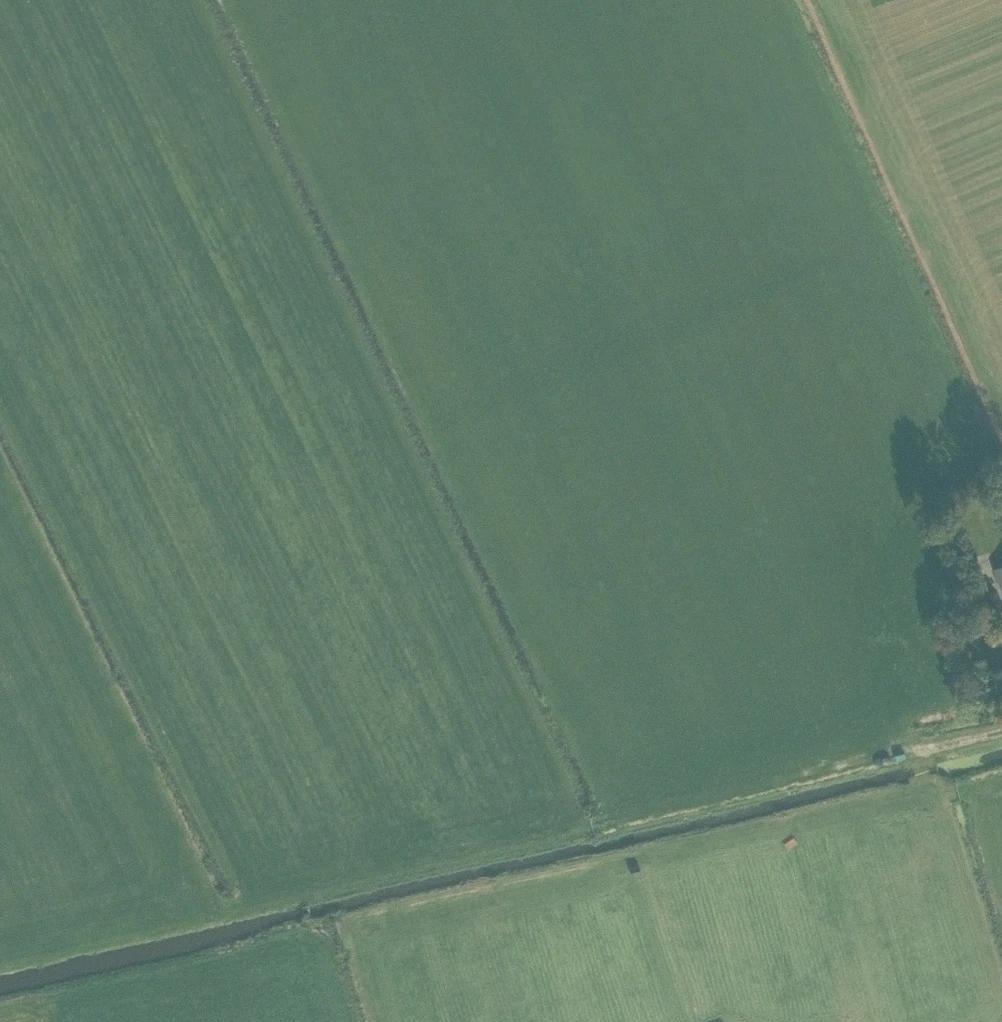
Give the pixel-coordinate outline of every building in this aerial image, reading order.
[(993,568),(1001,593),(1001,566),(993,568)]
